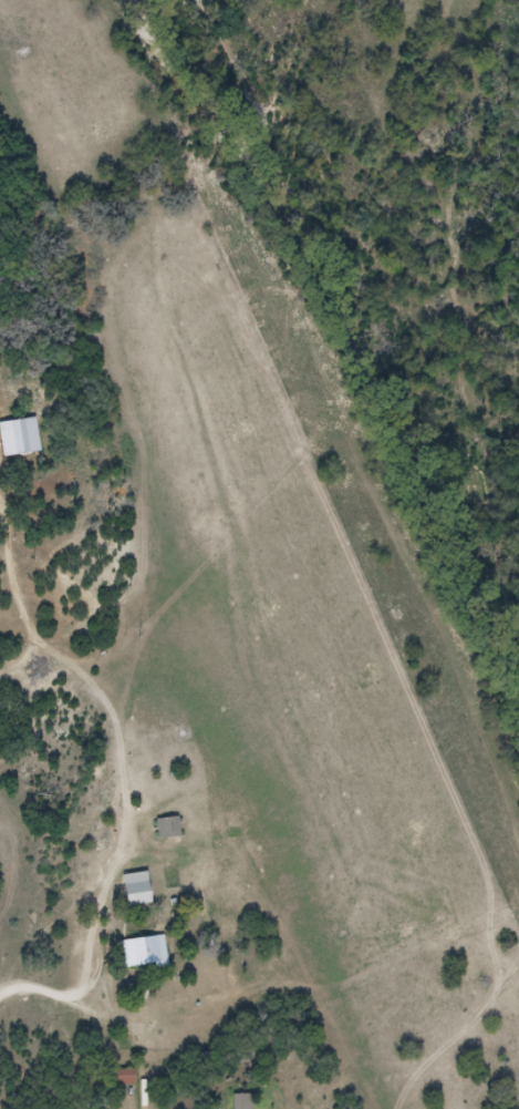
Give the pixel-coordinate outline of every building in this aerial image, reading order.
[(158,821),(160,840),(182,838),(181,819),(158,821)] [(127,907),(153,905),(151,874),(125,876),(127,907)] [(165,936),(122,942),(125,971),(169,965),(165,936)] [(117,1071),(117,1086),(137,1086),(137,1071),(117,1071)] [(255,1095),(235,1096),(235,1108),(255,1108),(255,1095)]
